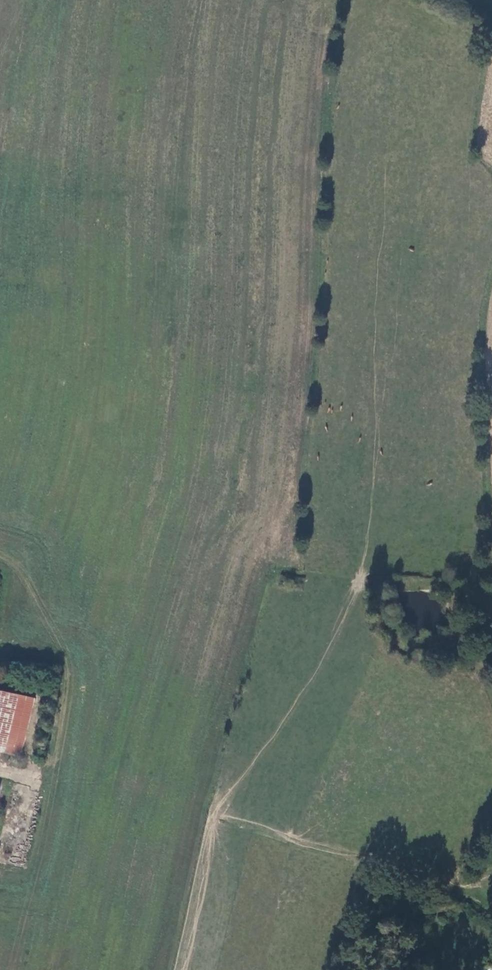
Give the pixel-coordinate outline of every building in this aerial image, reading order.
[(0,690),(0,746),(6,748),(20,695),(0,690)] [(20,695),(6,748),(23,752),(37,699),(20,695)]
